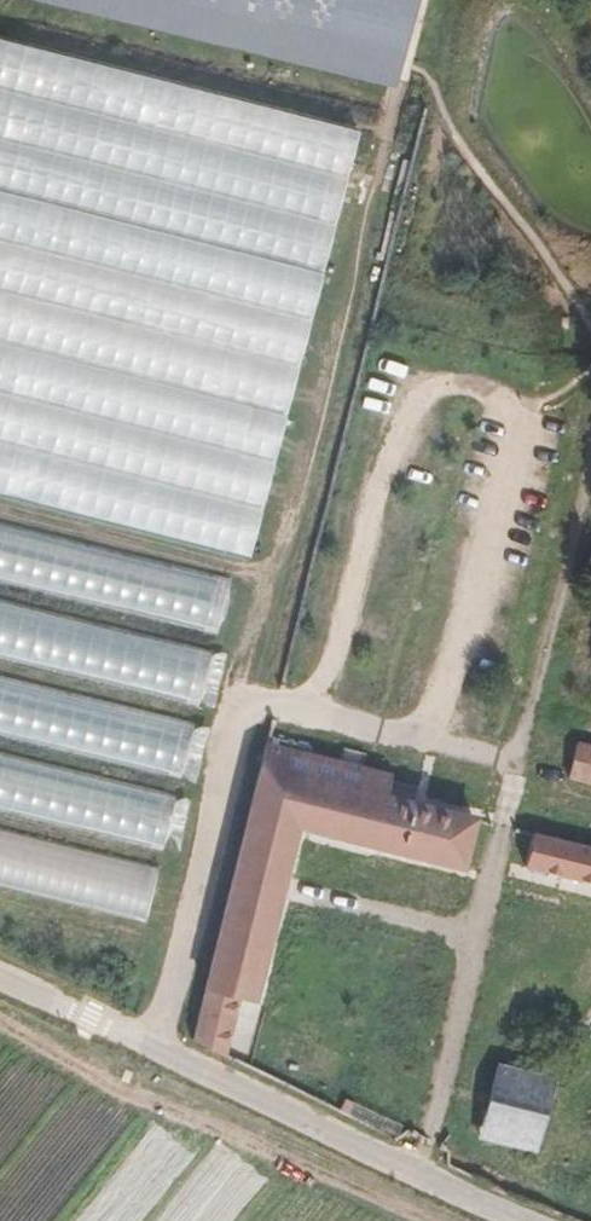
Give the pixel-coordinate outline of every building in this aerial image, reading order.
[(413,76),(431,0),(104,0),(413,76)] [(577,742),(568,778),(590,783),(590,746),(577,742)] [(312,757),(265,745),(193,1040),(223,1056),(239,996),(253,999),(296,825),(312,757)] [(388,776),(312,757),(296,825),(370,845),(388,776)] [(383,797),(370,845),(462,868),(474,819),(383,797)] [(533,834),(525,866),(590,883),(590,849),(533,834)] [(579,1051),(590,1054),(590,1010),(579,1051)] [(241,1042),(233,1057),(253,1066),(260,1051),(241,1042)] [(498,1066),(491,1090),(547,1102),(553,1078),(498,1066)] [(547,1102),(491,1090),(479,1138),(533,1152),(547,1102)] [(340,1110),(349,1114),(354,1103),(345,1099),(340,1110)]
